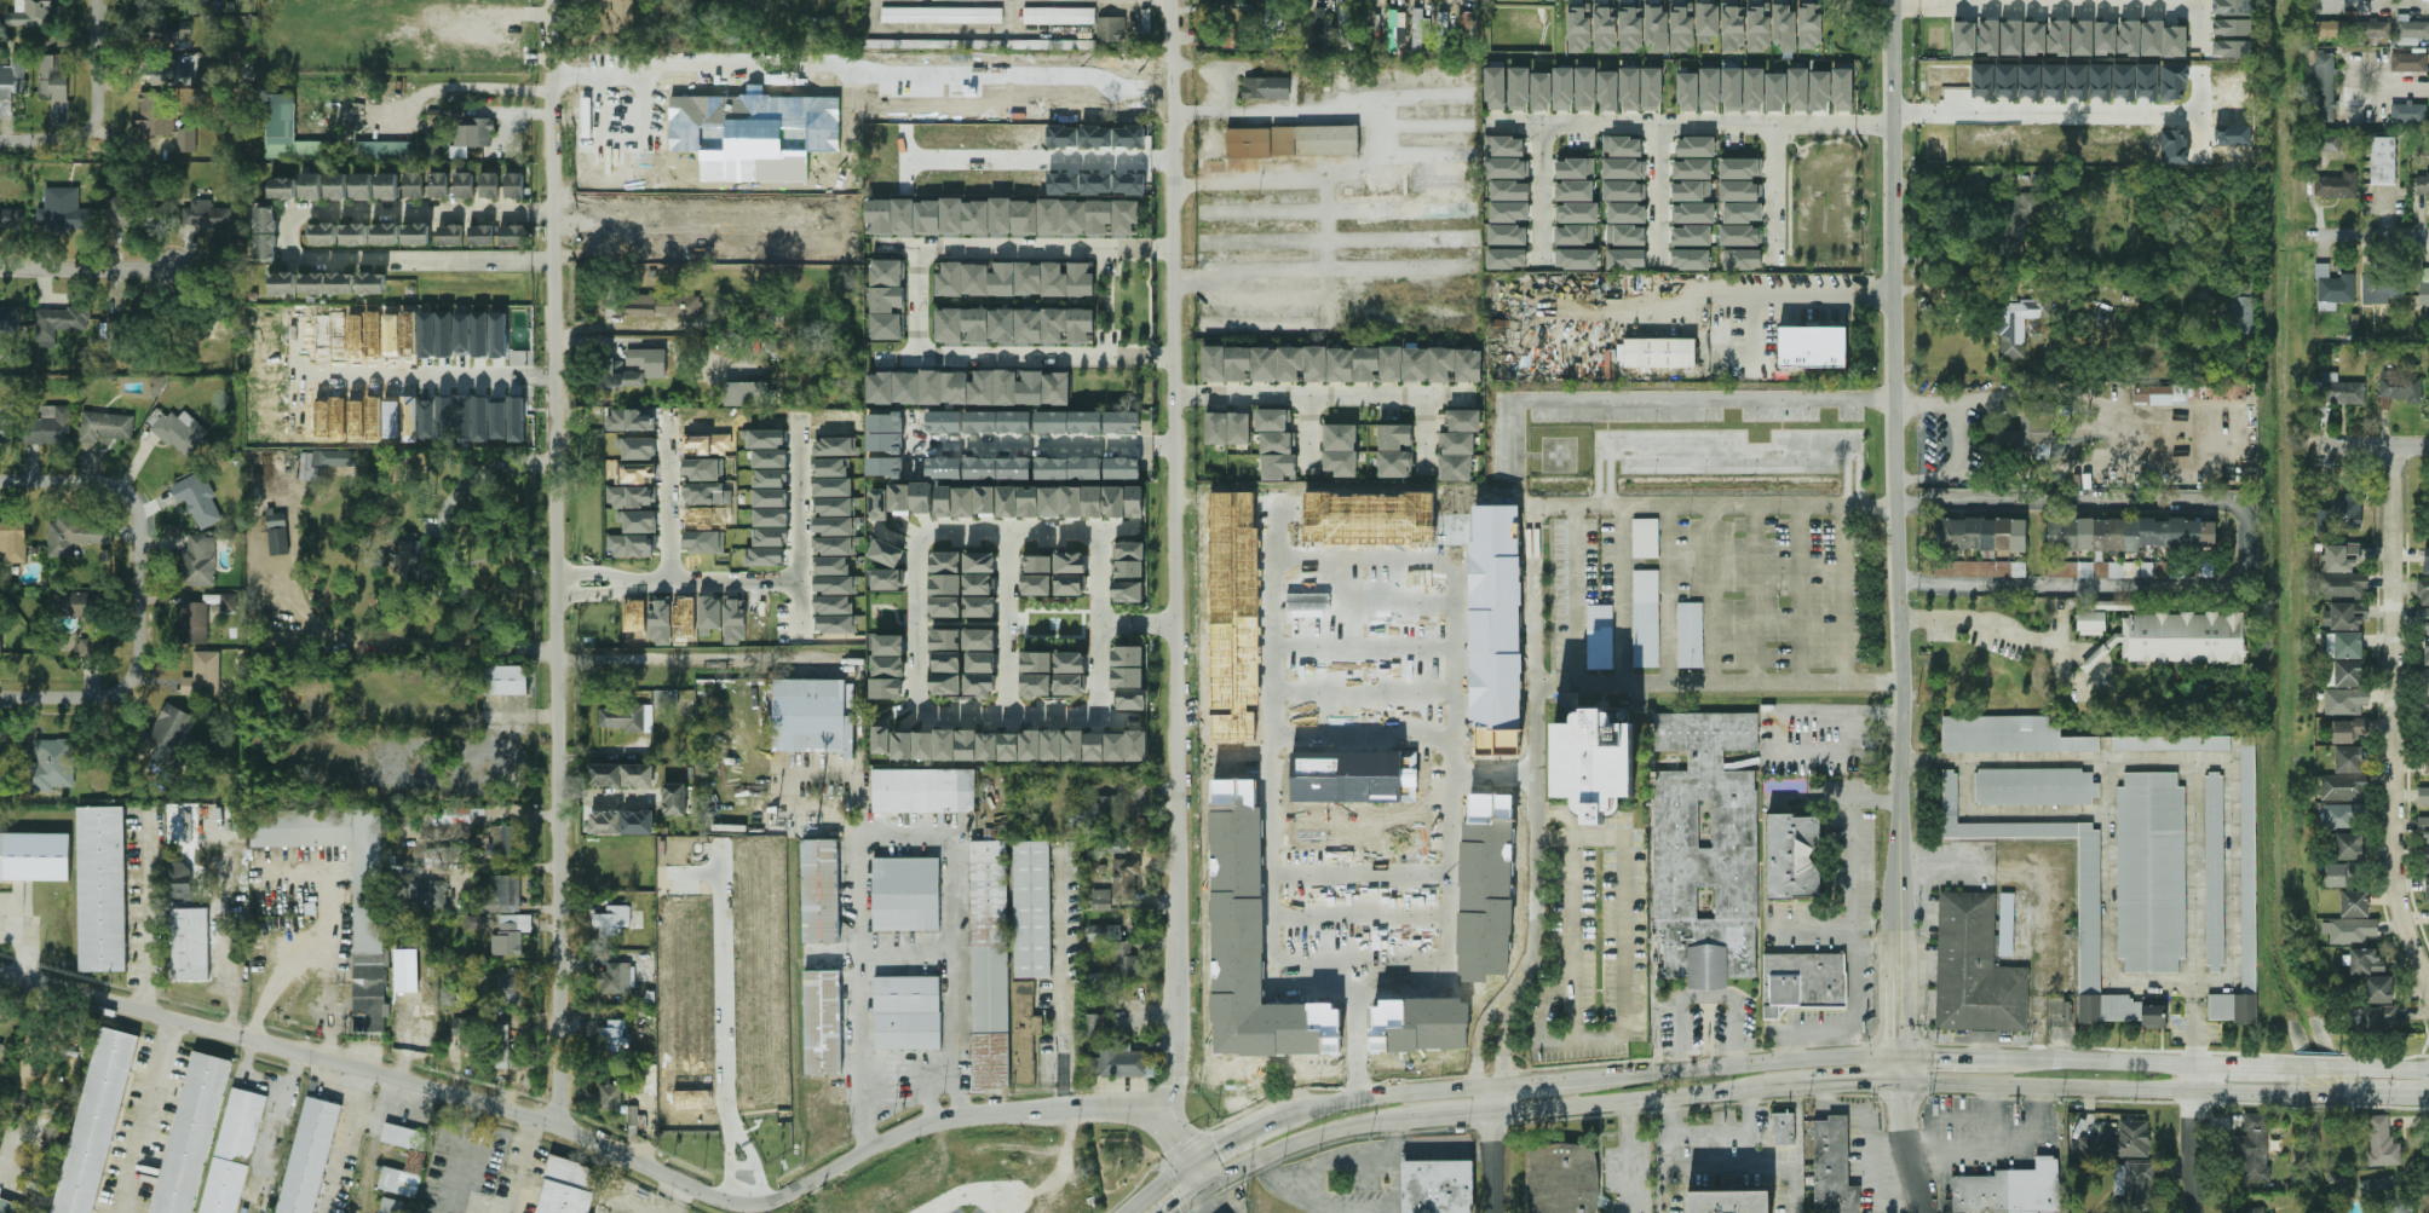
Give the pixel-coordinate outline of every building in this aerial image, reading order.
[(53,26),(53,0),(13,0),(13,12),(6,12),(5,26),(53,26)] [(612,18),(605,18),(606,33),(634,32),(634,0),(611,0),(612,18)] [(1228,15),(1229,0),(1211,0),(1210,14),(1228,15)] [(1289,47),(1303,48),(1304,0),(1290,0),(1289,47)] [(2214,16),(2252,15),(2252,0),(2213,0),(2214,16)] [(1671,51),(1694,50),(1693,3),(1670,4),(1671,51)] [(1719,36),(1719,3),(1697,3),(1696,35),(1719,36)] [(1821,3),(1799,3),(1798,49),(1820,49),(1821,3)] [(1646,44),(1653,44),(1653,52),(1668,52),(1667,4),(1645,4),(1646,44)] [(1795,51),(1795,4),(1775,4),(1774,51),(1795,51)] [(1340,44),(1352,44),(1353,6),(1341,5),(1340,44)] [(1771,50),(1770,5),(1747,5),(1748,50),(1771,50)] [(1568,51),(1591,51),(1591,6),(1568,6),(1568,51)] [(1003,23),(1003,7),(881,8),(881,23),(1003,23)] [(1095,8),(1023,7),(1023,24),(1095,24),(1095,8)] [(1642,8),(1620,7),(1619,50),(1642,50),(1642,8)] [(1723,7),(1722,45),(1744,46),(1745,8),(1723,7)] [(1283,8),(1268,8),(1266,48),(1282,49),(1283,8)] [(1314,49),(1325,49),(1327,8),(1315,8),(1314,49)] [(1413,52),(1424,52),(1424,8),(1413,8),(1413,52)] [(1594,50),(1616,51),(1617,8),(1594,8),(1594,50)] [(1363,30),(1378,31),(1379,10),(1364,10),(1363,30)] [(1406,43),(1406,11),(1389,11),(1389,52),(1398,52),(1398,43),(1406,43)] [(1461,50),(1472,50),(1473,12),(1463,11),(1461,50)] [(2409,22),(2409,14),(2397,15),(2398,38),(2428,37),(2428,21),(2409,22)] [(1125,17),(1099,16),(1098,40),(1125,41),(1125,17)] [(2214,37),(2252,36),(2252,19),(2213,20),(2214,37)] [(145,20),(145,47),(182,48),(182,35),(192,35),(192,21),(145,20)] [(1978,54),(1998,55),(2000,20),(1979,20),(1978,54)] [(2391,21),(2358,20),(2357,45),(2377,46),(2377,37),(2390,38),(2391,21)] [(2023,21),(2001,21),(2000,55),(2022,56),(2023,21)] [(2069,21),(2048,21),(2049,55),(2070,54),(2069,21)] [(2093,56),(2093,21),(2072,21),(2072,56),(2093,56)] [(2140,55),(2140,21),(2119,21),(2119,55),(2140,55)] [(2143,21),(2142,56),(2163,56),(2164,21),(2143,21)] [(2348,37),(2348,21),(2316,21),(2316,37),(2348,37)] [(1976,54),(1976,22),(1954,22),(1954,54),(1976,54)] [(2025,54),(2046,54),(2046,22),(2024,22),(2025,54)] [(2117,22),(2095,23),(2095,55),(2117,54),(2117,22)] [(2164,57),(2187,57),(2187,27),(2165,27),(2164,57)] [(1235,30),(1200,28),(1199,46),(1234,47),(1235,30)] [(866,39),(866,47),(1006,49),(1006,48),(1096,49),(1096,41),(866,39)] [(2250,56),(2250,40),(2213,41),(2213,57),(2250,56)] [(2335,122),(2335,52),(2316,52),(2316,80),(2312,80),(2312,122),(2335,122)] [(2392,53),(2391,71),(2427,72),(2428,54),(2392,53)] [(13,117),(12,93),(26,92),(25,54),(12,55),(12,66),(0,66),(0,117),(13,117)] [(67,100),(68,55),(40,54),(39,100),(67,100)] [(196,71),(180,70),(180,61),(151,60),(150,84),(195,86),(196,71)] [(1994,63),(1972,64),(1973,99),(1995,99),(1994,63)] [(2018,64),(1995,64),(1997,99),(2018,99),(2018,64)] [(2065,65),(2020,64),(2019,96),(2032,96),(2031,99),(2065,100),(2065,65)] [(2088,64),(2066,64),(2066,98),(2088,98),(2088,64)] [(2090,99),(2112,99),(2111,64),(2089,65),(2090,99)] [(2136,65),(2113,65),(2113,99),(2135,100),(2136,65)] [(2159,65),(2137,65),(2136,99),(2158,99),(2159,65)] [(2187,100),(2188,66),(2162,65),(2161,99),(2187,100)] [(1506,67),(1486,67),(1486,109),(1505,110),(1506,67)] [(1528,67),(1509,68),(1510,110),(1529,110),(1528,67)] [(1574,68),(1554,67),(1553,110),(1573,110),(1574,68)] [(1661,67),(1642,68),(1642,110),(1661,110),(1661,67)] [(1576,110),(1595,110),(1595,68),(1576,68),(1576,110)] [(1640,110),(1640,68),(1621,68),(1620,110),(1640,110)] [(1700,111),(1720,110),(1720,68),(1699,68),(1700,111)] [(1742,68),(1722,68),(1723,110),(1743,110),(1742,68)] [(1743,110),(1763,110),(1764,68),(1744,68),(1743,110)] [(1788,110),(1808,110),(1809,69),(1789,68),(1788,110)] [(1853,69),(1834,68),(1833,111),(1852,112),(1853,69)] [(1829,71),(1810,72),(1810,110),(1830,110),(1829,71)] [(1618,72),(1599,72),(1599,110),(1618,110),(1618,72)] [(1531,110),(1551,111),(1551,73),(1532,73),(1531,110)] [(1698,73),(1679,73),(1678,111),(1698,111),(1698,73)] [(1786,74),(1767,73),(1766,111),(1785,112),(1786,74)] [(1243,77),(1243,99),(1290,99),(1290,77),(1243,77)] [(196,129),(173,129),(172,92),(139,92),(139,135),(177,134),(178,152),(196,152),(196,129)] [(295,141),(295,94),(268,93),(267,157),(326,158),(326,142),(295,141)] [(2427,103),(2405,102),(2405,104),(2392,103),(2392,122),(2426,123),(2427,103)] [(492,147),(492,119),(457,118),(456,146),(492,147)] [(1358,125),(1297,126),(1297,155),(1359,154),(1358,125)] [(1227,128),(1228,157),(1295,156),(1295,127),(1227,128)] [(2341,134),(2317,135),(2317,152),(2341,152),(2341,134)] [(1524,156),(1524,137),(1485,136),(1485,156),(1524,156)] [(1715,157),(1715,137),(1678,136),(1678,156),(1715,157)] [(2371,184),(2395,185),(2396,137),(2372,137),(2371,184)] [(414,142),(354,141),(354,158),(413,158),(414,142)] [(450,157),(467,158),(467,147),(451,147),(450,157)] [(1529,178),(1529,158),(1486,159),(1486,178),(1529,178)] [(1594,179),(1595,159),(1557,158),(1556,178),(1594,179)] [(1720,179),(1762,178),(1762,158),(1720,159),(1720,179)] [(1603,179),(1646,178),(1645,159),(1603,159),(1603,179)] [(1712,179),(1712,160),(1674,159),(1673,179),(1712,179)] [(2358,197),(2357,170),(2343,170),(2343,177),(2315,177),(2315,198),(2358,197)] [(448,198),(448,173),(430,172),(429,197),(448,198)] [(455,198),(473,198),(473,172),(455,173),(455,198)] [(301,199),(321,200),(322,174),(302,173),(301,199)] [(327,200),(347,199),(346,173),(326,174),(327,200)] [(352,200),(372,199),(372,173),(351,174),(352,200)] [(398,174),(377,173),(376,199),(397,200),(398,174)] [(423,198),(423,173),(404,173),(405,198),(423,198)] [(479,173),(480,198),(499,198),(498,173),(479,173)] [(523,173),(505,173),(505,199),(524,199),(523,173)] [(2428,196),(2428,173),(2417,173),(2416,195),(2428,196)] [(296,178),(270,178),(270,199),(296,199),(296,178)] [(1556,200),(1593,201),(1593,181),(1556,180),(1556,200)] [(1490,181),(1491,200),(1530,200),(1530,181),(1490,181)] [(1646,201),(1646,181),(1603,181),(1603,201),(1646,201)] [(1673,200),(1711,201),(1711,181),(1673,181),(1673,200)] [(1720,182),(1721,201),(1761,201),(1761,181),(1720,182)] [(89,229),(89,209),(79,210),(78,187),(44,187),(45,208),(37,208),(37,230),(89,229)] [(2025,214),(2040,215),(2041,194),(2014,193),(2014,204),(2003,204),(2000,256),(2023,257),(2025,214)] [(128,226),(129,197),(108,196),(107,225),(128,226)] [(866,201),(866,238),(1011,235),(1010,199),(964,200),(964,199),(866,201)] [(232,208),(211,208),(212,200),(191,200),(191,208),(182,208),(182,232),(231,233),(232,208)] [(1139,201),(1012,200),(1012,234),(1106,235),(1106,223),(1114,223),(1114,235),(1133,235),(1133,223),(1139,224),(1139,201)] [(1529,203),(1490,202),(1490,221),(1529,222),(1529,203)] [(1598,223),(1598,204),(1556,203),(1556,222),(1598,223)] [(1646,222),(1646,203),(1608,203),(1609,223),(1646,222)] [(1724,222),(1762,222),(1762,203),(1723,203),(1724,222)] [(1715,204),(1673,204),(1672,223),(1714,224),(1715,204)] [(255,261),(276,261),(276,207),(255,207),(255,261)] [(22,228),(22,209),(0,208),(0,228),(22,228)] [(144,227),(161,228),(161,211),(145,210),(144,227)] [(398,245),(398,223),(372,224),(372,245),(398,245)] [(430,224),(403,223),(403,245),(429,245),(430,224)] [(310,224),(310,245),(336,245),(336,224),(310,224)] [(342,245),(367,245),(367,224),(342,224),(342,245)] [(462,245),(462,225),(438,226),(438,246),(462,245)] [(499,226),(500,246),(525,245),(524,225),(499,226)] [(1489,225),(1489,244),(1526,245),(1527,225),(1489,225)] [(1607,245),(1645,245),(1646,226),(1607,225),(1607,245)] [(1721,225),(1720,245),(1762,246),(1762,226),(1721,225)] [(469,246),(493,246),(493,226),(469,226),(469,246)] [(1556,245),(1594,244),(1594,226),(1555,226),(1556,245)] [(1711,245),(1711,226),(1672,226),(1672,246),(1711,245)] [(1487,268),(1526,269),(1527,249),(1488,248),(1487,268)] [(1598,249),(1556,249),(1556,270),(1599,269),(1598,249)] [(1607,269),(1645,269),(1645,249),(1607,249),(1607,269)] [(1710,268),(1709,249),(1672,250),(1672,269),(1710,268)] [(1723,269),(1762,269),(1762,249),(1723,250),(1723,269)] [(871,339),(906,340),(906,260),(871,260),(871,339)] [(1095,297),(1095,272),(1093,272),(1093,263),(1069,262),(1069,274),(1062,274),(1062,263),(994,262),(994,273),(988,273),(989,263),(943,263),(943,273),(936,273),(936,295),(1095,297)] [(2334,311),(2334,301),(2355,302),(2355,276),(2330,275),(2330,264),(2318,264),(2317,310),(2334,311)] [(2420,268),(2419,306),(2425,306),(2425,317),(2428,317),(2428,268),(2420,268)] [(269,294),(295,294),(295,273),(269,273),(269,294)] [(353,295),(353,274),(300,273),(300,294),(353,295)] [(385,273),(358,273),(359,294),(386,294),(385,273)] [(2363,304),(2388,304),(2388,297),(2405,297),(2404,274),(2362,275),(2363,304)] [(2233,283),(2234,334),(2254,334),(2252,282),(2233,283)] [(626,315),(700,317),(700,296),(626,294),(626,315)] [(2025,359),(2025,318),(2052,318),(2052,300),(2000,301),(2001,359),(2025,359)] [(0,306),(0,332),(19,333),(20,307),(0,306)] [(36,309),(37,347),(57,347),(56,330),(89,330),(89,308),(36,309)] [(1094,310),(936,308),(936,343),(1062,345),(1062,332),(1068,332),(1068,343),(1093,344),(1094,310)] [(452,356),(451,311),(437,312),(439,357),(452,356)] [(488,357),(487,311),(472,311),(473,357),(488,357)] [(436,312),(419,312),(420,358),(436,358),(436,312)] [(507,313),(490,313),(491,358),(507,358),(507,313)] [(470,314),(454,314),(456,352),(471,352),(470,314)] [(227,341),(228,321),(208,321),(207,341),(227,341)] [(1847,328),(1780,327),(1779,367),(1846,368),(1847,328)] [(1696,338),(1624,339),(1625,368),(1696,367),(1696,338)] [(767,350),(790,351),(790,340),(768,339),(767,350)] [(1482,349),(1354,347),(1354,348),(1203,346),(1203,381),(1299,382),(1299,371),(1304,372),(1304,381),(1374,382),(1374,372),(1380,372),(1380,381),(1450,382),(1450,371),(1456,371),(1456,382),(1482,383),(1482,349)] [(626,348),(666,348),(666,377),(646,379),(646,369),(640,369),(640,365),(626,365),(626,348)] [(645,385),(645,372),(624,373),(623,359),(598,360),(599,387),(645,385)] [(1070,405),(1070,372),(1023,372),(1023,381),(1016,381),(1016,370),(972,370),(972,373),(867,372),(867,404),(1070,405)] [(2339,383),(2338,372),(2322,372),(2323,404),(2365,403),(2364,382),(2339,383)] [(2381,375),(2380,399),(2409,399),(2409,404),(2422,404),(2422,376),(2381,375)] [(725,406),(769,406),(769,382),(725,382),(725,406)] [(2134,386),(2134,404),(2188,405),(2188,386),(2134,386)] [(488,396),(455,396),(456,441),(489,440),(488,396)] [(452,397),(436,397),(439,442),(454,441),(452,397)] [(524,397),(509,397),(509,442),(524,442),(524,397)] [(420,439),(436,439),(436,399),(419,399),(420,439)] [(1997,431),(1996,449),(2034,450),(2034,459),(2053,459),(2053,400),(2021,400),(2021,431),(1997,431)] [(492,439),(507,439),(506,402),(491,403),(492,439)] [(14,443),(13,404),(0,404),(0,443),(14,443)] [(25,444),(71,443),(71,405),(38,406),(38,415),(24,416),(25,444)] [(1256,431),(1291,431),(1291,409),(1256,410),(1256,431)] [(1439,433),(1439,481),(1473,482),(1474,431),(1481,431),(1481,410),(1446,410),(1446,433),(1439,433)] [(964,412),(965,434),(1033,432),(1032,411),(964,412)] [(1036,433),(1140,434),(1140,412),(1036,411),(1036,433)] [(133,441),(134,414),(81,412),(80,439),(133,441)] [(1250,413),(1206,412),(1206,444),(1250,445),(1250,413)] [(1325,424),(1324,471),(1334,472),(1334,476),(1356,477),(1357,425),(1325,424)] [(1412,425),(1378,425),(1379,478),(1412,477),(1412,425)] [(1262,480),(1296,480),(1296,432),(1262,433),(1262,480)] [(319,481),(320,466),(356,467),(357,451),(301,450),(300,480),(319,481)] [(753,450),(787,450),(788,460),(787,460),(787,467),(753,467),(753,450)] [(1102,458),(1036,457),(1035,479),(1102,480),(1102,458)] [(1140,479),(1140,458),(1105,457),(1105,479),(1140,479)] [(683,460),(684,469),(683,469),(683,474),(691,474),(691,480),(724,480),(724,458),(683,460)] [(965,479),(1031,479),(1031,458),(965,458),(965,479)] [(756,469),(756,476),(753,476),(753,487),(784,487),(784,479),(788,479),(788,469),(756,469)] [(170,486),(179,504),(186,500),(200,530),(224,519),(207,482),(204,483),(199,472),(170,486)] [(889,483),(889,489),(871,489),(871,520),(891,520),(891,514),(910,515),(910,512),(931,513),(932,483),(889,483)] [(606,486),(649,486),(649,490),(652,490),(652,492),(654,492),(655,499),(652,499),(652,502),(651,502),(651,506),(643,506),(643,508),(627,508),(627,506),(622,506),(622,508),(614,508),(614,501),(606,502),(606,486)] [(996,487),(976,486),(975,514),(995,515),(996,487)] [(997,516),(1060,518),(1061,487),(998,486),(997,516)] [(1082,487),(1063,486),(1062,517),(1082,517),(1082,487)] [(1125,517),(1125,487),(1083,486),(1083,517),(1105,518),(1105,517),(1125,517)] [(1128,518),(1144,517),(1143,486),(1127,486),(1128,518)] [(936,517),(953,518),(953,517),(974,517),(974,487),(937,487),(936,517)] [(754,489),(754,507),(788,507),(788,498),(788,489),(754,489)] [(2317,532),(2362,531),(2362,493),(2344,493),(2344,498),(2331,499),(2331,509),(2316,509),(2317,532)] [(754,509),(788,508),(789,519),(788,519),(788,526),(754,526),(754,509)] [(616,512),(656,510),(656,532),(623,532),(623,521),(616,521),(616,512)] [(268,514),(269,555),(288,554),(286,514),(268,514)] [(0,519),(0,552),(6,552),(6,563),(27,563),(25,518),(0,519)] [(2026,550),(2026,519),(1935,518),(1935,550),(2026,550)] [(2216,520),(2048,518),(2048,551),(2140,552),(2140,544),(2216,545),(2216,520)] [(1633,558),(1660,558),(1659,519),(1633,519),(1633,558)] [(48,557),(72,557),(72,544),(112,544),(112,520),(48,520),(48,557)] [(756,528),(788,527),(788,538),(784,538),(784,545),(754,547),(754,537),(756,536),(756,528)] [(684,531),(725,531),(725,553),(691,553),(691,548),(683,548),(683,542),(684,542),(684,531)] [(215,585),(214,535),(188,535),(188,549),(180,549),(181,586),(215,585)] [(608,536),(649,535),(649,538),(652,538),(652,550),(651,550),(651,555),(614,556),(614,549),(608,550),(608,536)] [(858,536),(813,538),(813,555),(858,554),(858,536)] [(869,557),(898,568),(905,550),(876,538),(869,557)] [(426,541),(395,540),(394,578),(433,579),(433,568),(425,567),(426,541)] [(1145,543),(1113,542),(1113,577),(1145,578),(1145,543)] [(2353,572),(2353,564),(2362,563),(2361,545),(2325,546),(2325,573),(2353,572)] [(750,548),(783,548),(783,551),(784,551),(784,559),(783,559),(783,565),(746,565),(746,556),(750,556),(750,548)] [(961,595),(961,552),(931,552),(931,595),(961,595)] [(965,573),(996,572),(995,552),(964,553),(965,573)] [(1086,553),(1055,552),(1055,572),(1086,573),(1086,553)] [(2048,579),(2138,578),(2138,562),(2102,562),(2102,552),(2095,552),(2095,561),(2048,561),(2048,579)] [(1052,573),(1053,556),(1021,556),(1021,572),(1052,573)] [(849,575),(848,557),(815,557),(815,575),(849,575)] [(2026,562),(1935,561),(1935,576),(2026,578),(2026,562)] [(2141,577),(2168,576),(2167,563),(2141,563),(2141,577)] [(901,590),(901,569),(873,570),(874,590),(901,590)] [(1632,570),(1634,668),(1660,667),(1659,570),(1632,570)] [(965,595),(993,594),(992,573),(965,574),(965,595)] [(2318,599),(2367,598),(2367,574),(2318,575),(2318,599)] [(1051,575),(1022,575),(1022,596),(1051,596),(1051,575)] [(1056,596),(1084,596),(1084,575),(1056,575),(1056,596)] [(814,577),(815,594),(859,593),(859,576),(814,577)] [(1144,581),(1113,582),(1113,602),(1144,602),(1144,581)] [(55,592),(55,616),(82,616),(82,630),(89,630),(89,638),(80,639),(80,656),(101,656),(100,591),(55,592)] [(236,594),(221,593),(221,610),(235,611),(236,594)] [(853,613),(852,596),(815,597),(816,614),(853,613)] [(931,616),(961,617),(961,597),(932,596),(931,616)] [(964,616),(995,617),(995,597),(965,596),(964,616)] [(700,636),(711,636),(711,629),(722,628),(721,597),(700,597),(700,636)] [(671,643),(670,598),(649,598),(650,644),(671,643)] [(725,643),(746,643),(746,600),(725,600),(725,643)] [(2132,601),(2089,603),(2090,610),(2132,608),(2132,601)] [(207,602),(181,603),(182,644),(208,643),(207,602)] [(1678,668),(1704,667),(1703,602),(1677,602),(1678,668)] [(2360,629),(2360,621),(2368,621),(2368,604),(2326,603),(2326,629),(2360,629)] [(1613,604),(1587,605),(1587,669),(1614,669),(1613,604)] [(2078,636),(2105,635),(2104,611),(2078,612),(2078,636)] [(2245,664),(2244,612),(2168,612),(2167,611),(2157,611),(2153,614),(2130,614),(2123,621),(2123,633),(2116,633),(2081,666),(2087,673),(2120,642),(2123,645),(2123,662),(2206,662),(2207,663),(2231,663),(2232,664),(2245,664)] [(818,632),(858,633),(858,616),(818,615),(818,632)] [(961,630),(931,629),(931,649),(961,650),(961,630)] [(996,630),(965,629),(964,649),(995,650),(996,630)] [(2362,659),(2363,633),(2327,632),(2327,658),(2362,659)] [(904,635),(874,635),(874,676),(904,677),(904,635)] [(1113,646),(1112,687),(1143,688),(1144,647),(1113,646)] [(182,677),(181,694),(219,695),(220,651),(194,651),(193,677),(182,677)] [(962,672),(961,651),(931,652),(932,673),(962,672)] [(967,672),(995,672),(995,652),(967,652),(967,672)] [(1052,673),(1053,653),(1023,652),(1022,672),(1052,673)] [(1085,673),(1085,652),(1055,652),(1055,673),(1085,673)] [(2327,688),(2362,687),(2362,661),(2327,661),(2327,688)] [(527,665),(485,666),(486,695),(528,694),(527,665)] [(931,674),(931,695),(961,694),(961,673),(931,674)] [(965,674),(965,698),(994,697),(994,674),(965,674)] [(1022,696),(1051,697),(1052,674),(1023,674),(1022,696)] [(1084,675),(1055,674),(1055,695),(1083,695),(1084,675)] [(871,699),(902,699),(902,678),(871,679),(871,699)] [(774,680),(774,751),(844,751),(844,758),(854,758),(854,680),(774,680)] [(1146,710),(1147,689),(1119,689),(1119,709),(1146,710)] [(2325,690),(2326,715),(2362,714),(2361,705),(2369,705),(2368,689),(2325,690)] [(197,718),(166,702),(149,736),(158,741),(147,763),(167,774),(197,718)] [(653,732),(653,706),(599,705),(599,727),(624,727),(624,732),(653,732)] [(1634,797),(1634,723),(1615,723),(1615,711),(1573,711),(1573,724),(1554,724),(1555,797),(1571,797),(1571,813),(1585,813),(1585,824),(1604,824),(1604,815),(1615,815),(1615,798),(1634,797)] [(1755,978),(1728,978),(1728,992),(1688,992),(1688,978),(1664,978),(1664,955),(1658,955),(1658,926),(1654,926),(1653,772),(1690,772),(1690,751),(1653,752),(1653,714),(1760,712),(1760,751),(1723,751),(1723,772),(1752,772),(1752,790),(1760,790),(1761,926),(1755,926),(1755,978)] [(2100,751),(2099,737),(2061,737),(2061,725),(2050,725),(2050,715),(1943,716),(1943,753),(2100,751)] [(2355,721),(2333,720),(2332,743),(2354,743),(2355,721)] [(890,753),(890,727),(874,726),(873,753),(890,753)] [(10,781),(11,732),(0,731),(0,780),(10,781)] [(892,760),(1147,762),(1147,733),(1084,732),(892,731),(892,760)] [(2231,750),(2230,735),(2114,737),(2114,751),(2231,750)] [(2256,736),(2240,736),(2241,994),(2209,994),(2209,1022),(2257,1022),(2256,736)] [(35,739),(36,762),(22,762),(22,790),(74,790),(74,739),(35,739)] [(2336,774),(2363,773),(2363,746),(2336,746),(2336,774)] [(654,788),(654,765),(590,764),(589,786),(654,788)] [(873,813),(976,812),(975,769),(873,770),(873,813)] [(2100,804),(2100,782),(2093,783),(2093,769),(1976,769),(1976,805),(2100,804)] [(1943,838),(2079,837),(2080,1022),(2142,1022),(2142,1002),(2131,1002),(2131,995),(2101,995),(2100,822),(1958,823),(1958,771),(1943,771),(1943,838)] [(2118,959),(2125,959),(2125,973),(2180,972),(2180,959),(2187,959),(2185,786),(2179,786),(2179,772),(2124,772),(2124,787),(2117,787),(2118,959)] [(2205,773),(2206,972),(2225,972),(2223,773),(2205,773)] [(2322,776),(2322,801),(2360,800),(2360,776),(2322,776)] [(664,784),(663,815),(686,816),(687,784),(664,784)] [(2418,788),(2419,804),(2428,804),(2428,788),(2418,788)] [(1072,824),(1122,822),(1121,795),(1085,797),(1085,815),(1072,815),(1072,824)] [(2360,828),(2359,804),(2324,805),(2324,829),(2360,828)] [(126,972),(124,807),(78,807),(80,972),(126,972)] [(399,828),(415,824),(411,808),(395,811),(399,828)] [(353,846),(353,1014),(366,1014),(366,1032),(384,1032),(384,810),(251,810),(251,846),(353,846)] [(653,811),(621,811),(621,810),(589,811),(589,835),(654,834),(653,811)] [(1769,898),(1818,897),(1818,851),(1821,851),(1821,815),(1768,816),(1769,898)] [(2418,817),(2418,834),(2425,834),(2426,844),(2428,844),(2428,817),(2418,817)] [(525,825),(493,826),(493,843),(487,844),(487,855),(525,855),(525,825)] [(0,833),(0,880),(70,881),(71,834),(0,833)] [(2335,860),(2363,860),(2363,834),(2335,833),(2335,860)] [(801,838),(804,943),(841,942),(839,838),(801,838)] [(969,841),(973,1090),(1011,1088),(1007,839),(969,841)] [(1013,839),(1015,978),(1052,977),(1049,839),(1013,839)] [(874,857),(874,932),(939,931),(939,856),(874,857)] [(1138,860),(1113,859),(1112,898),(1137,899),(1138,860)] [(194,899),(193,862),(166,863),(167,899),(194,899)] [(2326,886),(2359,887),(2359,864),(2326,863),(2326,886)] [(491,896),(482,896),(482,912),(520,913),(520,875),(491,875),(491,896)] [(448,909),(447,878),(398,880),(398,900),(397,900),(398,910),(448,909)] [(1093,910),(1112,910),(1111,889),(1092,890),(1093,910)] [(1995,893),(1939,891),(1936,1029),(2028,1031),(2030,967),(1994,966),(1995,893)] [(2342,918),(2369,917),(2369,891),(2341,891),(2342,918)] [(2014,893),(2000,893),(2000,934),(1996,934),(1996,956),(2013,956),(2014,893)] [(601,937),(622,936),(622,926),(631,926),(631,905),(606,905),(606,914),(593,914),(593,927),(601,927),(601,937)] [(172,981),(209,981),(209,908),(171,908),(172,981)] [(485,928),(485,915),(467,915),(467,929),(485,928)] [(492,954),(522,955),(522,932),(531,932),(531,915),(500,915),(500,935),(492,935),(492,954)] [(2379,919),(2330,920),(2330,943),(2366,943),(2365,936),(2379,935),(2379,919)] [(1121,924),(1088,925),(1089,941),(1122,940),(1121,924)] [(1109,961),(1115,961),(1115,979),(1140,978),(1139,957),(1132,957),(1131,941),(1109,941),(1109,961)] [(417,949),(395,949),(396,992),(417,992),(417,949)] [(2376,949),(2351,949),(2351,973),(2385,974),(2386,958),(2376,958),(2376,949)] [(1763,954),(1846,953),(1847,1006),(1788,1006),(1780,1015),(1780,1018),(1765,1018),(1763,954)] [(631,963),(607,962),(607,972),(601,972),(600,993),(631,994),(631,963)] [(501,976),(500,1004),(523,1005),(524,969),(508,969),(508,976),(501,976)] [(804,970),(805,1074),(842,1073),(840,969),(804,970)] [(874,977),(875,1050),(942,1050),(940,976),(874,977)] [(2393,976),(2365,977),(2366,1003),(2393,1003),(2393,976)] [(1012,980),(1013,1084),(1036,1082),(1034,1035),(1042,1034),(1042,1016),(1034,1016),(1034,980),(1012,980)] [(456,1005),(457,985),(442,985),(441,1004),(456,1005)] [(2168,1028),(2167,1005),(2143,1006),(2143,1028),(2168,1028)] [(2397,1006),(2360,1007),(2360,1030),(2397,1030),(2397,1006)] [(1110,1037),(1109,1014),(1086,1014),(1086,1037),(1110,1037)] [(452,1036),(460,1036),(460,1049),(477,1050),(478,1018),(452,1017),(452,1036)] [(626,1051),(626,1020),(603,1020),(602,1050),(626,1051)] [(535,1067),(534,1052),(510,1053),(509,1025),(490,1026),(492,1069),(535,1067)] [(97,1026),(55,1212),(96,1212),(136,1034),(97,1026)] [(1086,1075),(1147,1076),(1147,1051),(1131,1050),(1131,1042),(1101,1042),(1100,1058),(1086,1057),(1086,1075)] [(189,1051),(153,1212),(194,1212),(229,1060),(189,1051)] [(621,1085),(600,1085),(601,1108),(621,1108),(621,1085)] [(266,1095),(230,1087),(202,1212),(239,1212),(266,1095)] [(340,1103),(304,1095),(277,1212),(315,1212),(340,1103)] [(629,1126),(639,1126),(638,1106),(628,1106),(629,1126)] [(2270,1114),(2245,1113),(2244,1135),(2242,1135),(2240,1181),(2268,1181),(2270,1114)] [(1773,1114),(1794,1114),(1795,1143),(1773,1144),(1773,1137),(1769,1137),(1768,1120),(1773,1120),(1773,1114)] [(2370,1166),(2402,1165),(2401,1143),(2391,1143),(2390,1115),(2368,1115),(2370,1166)] [(1860,1186),(1849,1188),(1847,1116),(1829,1116),(1829,1121),(1813,1121),(1815,1212),(1860,1212),(1860,1186)] [(2150,1156),(2149,1120),(2119,1121),(2120,1136),(2103,1137),(2103,1157),(2150,1156)] [(428,1133),(385,1122),(381,1141),(423,1152),(428,1133)] [(2071,1155),(2097,1155),(2097,1137),(2071,1136),(2071,1155)] [(1598,1203),(1595,1212),(1529,1212),(1527,1203),(1526,1186),(1526,1165),(1529,1151),(1541,1148),(1560,1144),(1579,1144),(1595,1150),(1598,1167),(1599,1185),(1598,1203)] [(417,1198),(427,1153),(409,1149),(405,1171),(383,1166),(378,1189),(417,1198)] [(2059,1159),(2060,1212),(2009,1212),(1953,1212),(1952,1177),(1996,1176),(1995,1171),(2037,1169),(2036,1156),(2054,1155),(2054,1159),(2059,1159)] [(598,1168),(549,1156),(536,1212),(588,1212),(598,1168)] [(1474,1160),(1402,1161),(1403,1212),(1474,1212),(1474,1160)] [(2153,1164),(2115,1164),(2115,1183),(2113,1183),(2113,1212),(2153,1212),(2153,1164)] [(2362,1200),(2381,1197),(2384,1212),(2408,1212),(2401,1174),(2358,1182),(2362,1200)] [(1688,1212),(1769,1212),(1768,1190),(1688,1191),(1688,1212)] [(410,1204),(383,1196),(379,1212),(408,1212),(410,1204)] [(27,1205),(1,1199),(0,1202),(0,1212),(25,1212),(27,1205)]
